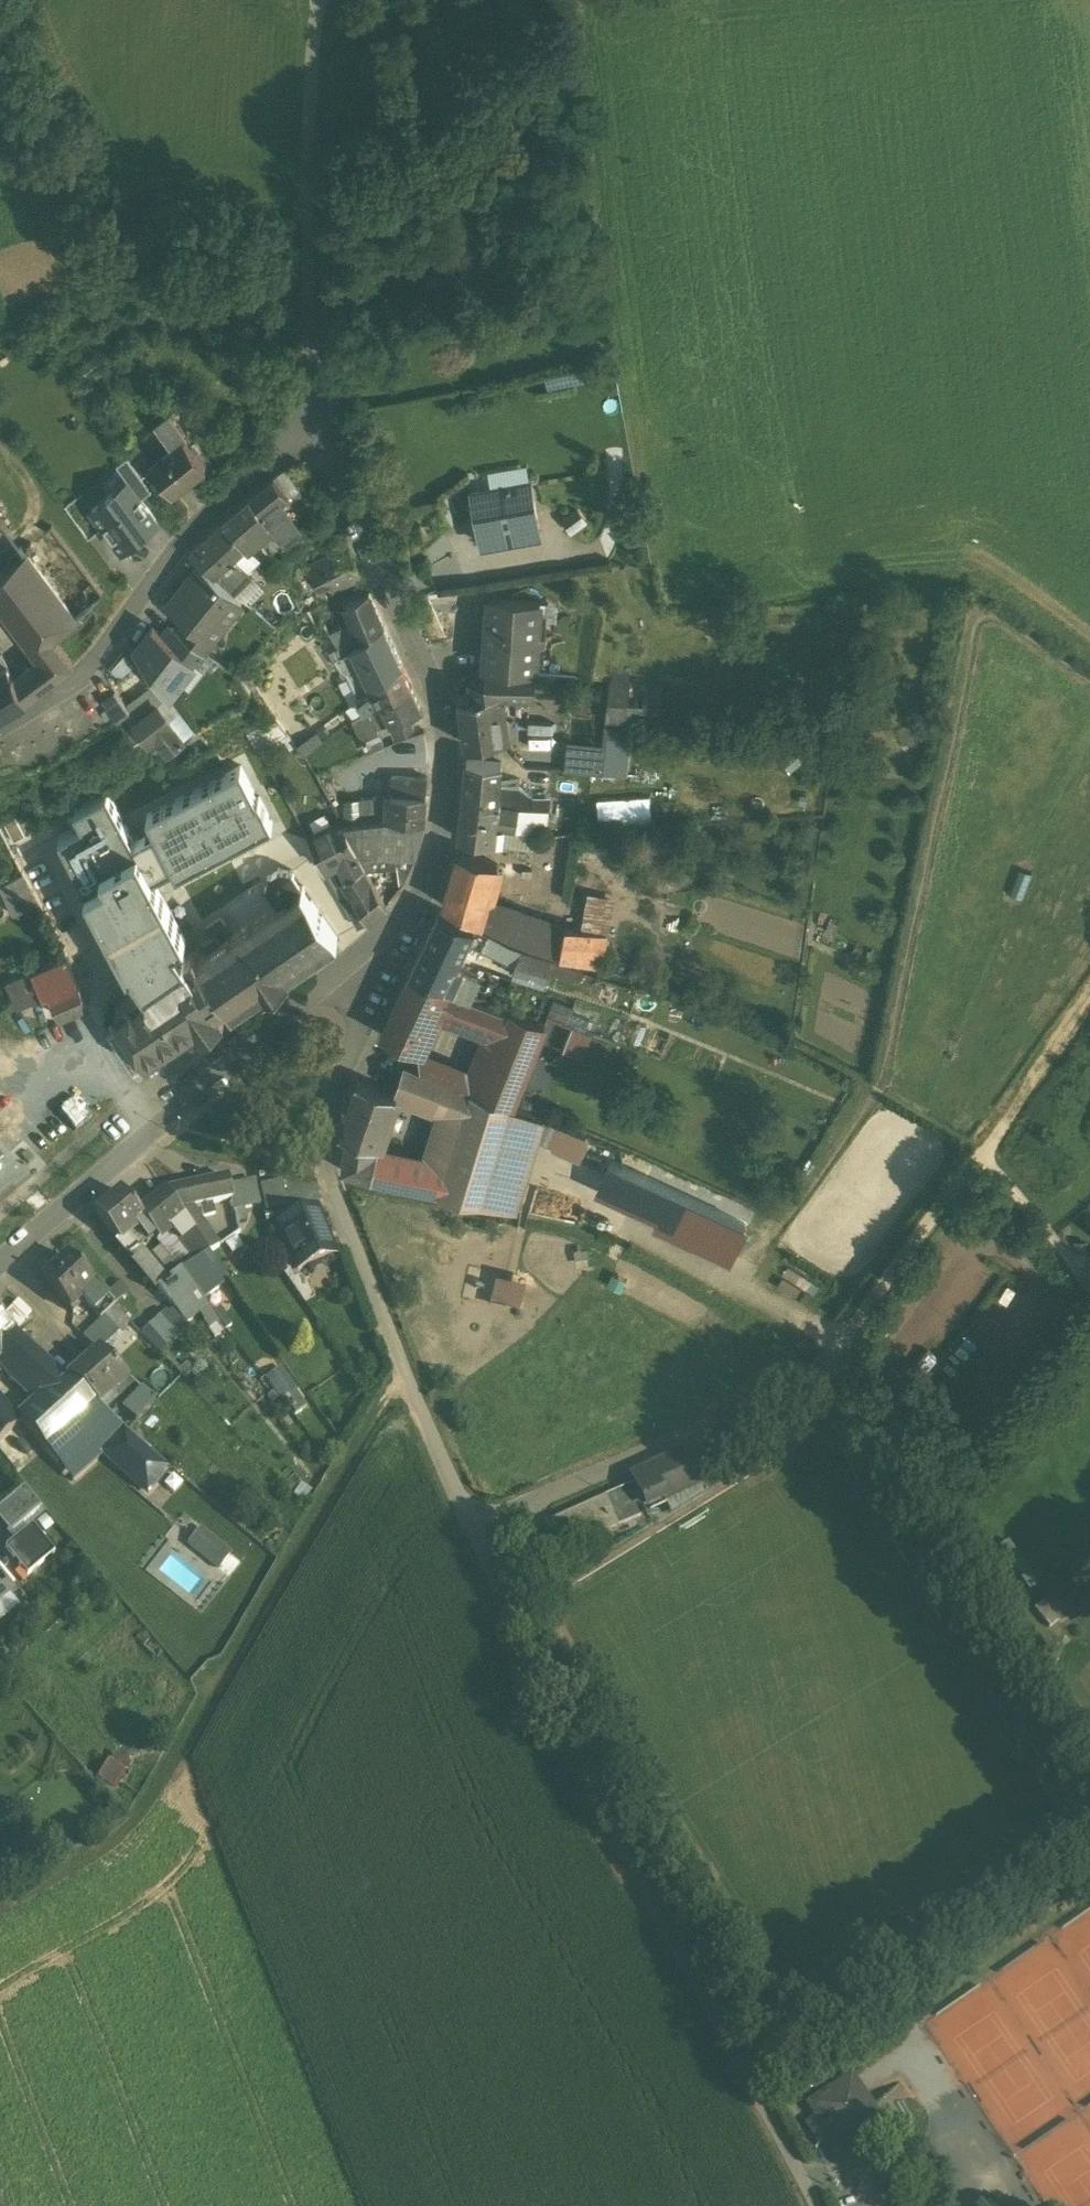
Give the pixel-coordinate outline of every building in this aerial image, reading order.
[(155,422),(172,443),(188,430),(172,410),(155,422)] [(172,443),(151,459),(156,464),(174,489),(207,464),(183,434),(172,443)] [(143,474),(156,464),(151,459),(135,438),(123,447),(128,454),(143,474)] [(117,462),(129,477),(143,495),(153,486),(143,474),(128,454),(117,462)] [(285,472),(273,480),(289,499),(299,491),(285,472)] [(532,472),(470,483),(481,541),(543,530),(532,472)] [(129,477),(93,505),(123,543),(159,515),(143,495),(129,477)] [(299,529),(277,501),(285,495),(273,480),(250,499),(268,521),(271,526),(284,541),(299,529)] [(268,521),(250,499),(223,522),(242,542),(268,521)] [(52,521),(24,544),(26,547),(0,569),(0,595),(33,636),(33,637),(43,648),(59,667),(76,654),(54,630),(77,612),(77,610),(77,608),(103,586),(104,585),(103,583),(52,521)] [(242,542),(223,522),(191,551),(201,560),(211,569),(234,588),(234,587),(251,570),(240,559),(249,549),(242,542)] [(284,541),(271,526),(263,532),(273,550),(284,541)] [(302,532),(294,538),(297,545),(306,537),(302,532)] [(348,551),(312,569),(321,586),(334,580),(337,586),(359,575),(348,551)] [(211,569),(201,560),(169,598),(187,612),(213,633),(243,594),(234,587),(234,588),(211,569)] [(321,586),(312,569),(305,572),(314,590),(321,586)] [(310,591),(298,596),(305,609),(316,603),(310,591)] [(369,594),(345,606),(355,626),(362,641),(383,625),(369,594)] [(540,602),(489,599),(484,667),(506,668),(534,670),(534,671),(535,671),(538,641),(545,642),(545,633),(538,632),(540,602)] [(213,633),(187,612),(179,623),(205,643),(213,633)] [(173,618),(165,628),(197,654),(205,643),(179,623),(173,618)] [(170,687),(197,654),(165,628),(154,619),(135,642),(170,687)] [(362,641),(353,647),(361,664),(391,642),(383,625),(362,641)] [(355,626),(332,639),(337,647),(342,654),(353,647),(362,641),(355,626)] [(29,690),(17,668),(5,647),(0,642),(0,708),(29,690)] [(391,642),(361,664),(346,672),(348,675),(360,698),(375,687),(402,665),(391,642)] [(353,647),(342,654),(337,647),(329,652),(337,663),(341,668),(342,669),(346,672),(361,664),(353,647)] [(43,648),(17,668),(29,690),(59,667),(43,648)] [(402,665),(375,687),(380,700),(411,685),(402,665)] [(506,668),(484,667),(485,676),(487,692),(499,691),(499,694),(506,694),(506,668)] [(534,670),(506,668),(506,694),(533,695),(534,671),(534,670)] [(646,675),(644,696),(662,698),(664,677),(646,675)] [(485,676),(458,679),(461,696),(487,693),(487,692),(485,676)] [(630,677),(611,676),(606,716),(626,717),(630,677)] [(131,701),(117,681),(105,690),(119,710),(130,702),(131,701)] [(411,685),(380,700),(391,723),(392,722),(396,732),(415,723),(411,714),(422,709),(411,685)] [(360,698),(350,706),(356,716),(368,708),(380,700),(375,687),(360,698)] [(461,696),(459,697),(465,744),(504,739),(498,694),(499,694),(499,691),(487,692),(487,693),(461,696)] [(137,712),(136,713),(149,731),(151,732),(157,726),(168,741),(184,729),(159,696),(137,712)] [(130,702),(119,710),(136,736),(141,731),(144,735),(149,731),(136,713),(137,712),(130,702)] [(385,746),(368,708),(356,716),(353,718),(369,753),(385,746)] [(275,718),(259,727),(272,748),(284,740),(281,734),(287,731),(275,718)] [(316,730),(296,740),(300,750),(320,740),(316,730)] [(605,746),(568,743),(565,768),(602,771),(605,746)] [(501,762),(467,759),(464,800),(497,804),(501,762)] [(241,768),(147,817),(154,831),(134,841),(108,793),(74,812),(82,826),(59,839),(129,967),(132,965),(144,984),(186,955),(176,942),(185,936),(153,877),(172,866),(176,874),(273,824),(259,798),(258,799),(241,768)] [(427,777),(391,776),(390,791),(426,793),(427,777)] [(426,793),(390,791),(389,817),(389,818),(425,820),(426,793)] [(649,813),(648,794),(594,797),(595,815),(649,813)] [(497,804),(464,800),(459,837),(496,841),(498,826),(497,826),(500,804),(497,804)] [(552,811),(500,804),(497,826),(498,826),(549,832),(552,811)] [(389,817),(344,824),(358,852),(365,866),(366,867),(398,864),(402,887),(416,856),(425,820),(389,818),(389,817)] [(342,820),(307,838),(309,843),(324,868),(325,868),(340,860),(348,876),(365,866),(358,852),(344,824),(342,820)] [(309,843),(296,850),(303,862),(290,869),(291,871),(291,872),(301,887),(302,887),(322,916),(344,901),(325,868),(324,868),(309,843)] [(498,863),(458,852),(443,903),(481,923),(498,863)] [(348,876),(343,880),(355,900),(356,899),(368,919),(387,904),(366,867),(365,866),(348,876)] [(280,870),(270,876),(267,887),(278,903),(301,887),(291,872),(280,870)] [(198,957),(198,958),(226,999),(233,1008),(264,988),(266,992),(290,975),(288,972),(337,938),(322,916),(302,887),(301,887),(278,903),(221,942),(206,952),(198,957)] [(27,891),(4,904),(12,920),(36,907),(27,891)] [(583,929),(605,933),(612,902),(590,898),(583,929)] [(344,901),(322,916),(337,938),(358,924),(344,900),(344,901)] [(564,930),(498,909),(492,928),(509,938),(532,946),(560,955),(564,930)] [(475,927),(440,910),(422,948),(457,964),(468,940),(475,927)] [(583,929),(565,925),(564,930),(560,955),(599,966),(605,933),(583,929)] [(488,934),(475,927),(468,940),(482,948),(488,934)] [(509,944),(488,934),(482,948),(516,965),(517,965),(522,949),(509,944)] [(217,935),(202,945),(206,952),(221,942),(217,935)] [(457,964),(422,948),(411,971),(448,985),(454,988),(463,967),(457,964)] [(537,955),(522,949),(517,965),(516,965),(513,975),(529,980),(537,955)] [(226,999),(198,958),(198,957),(194,950),(186,955),(144,984),(116,1003),(123,1014),(108,1024),(135,1064),(199,1021),(197,1017),(205,1011),(213,1022),(225,1014),(218,1004),(226,999)] [(555,960),(537,955),(529,980),(547,986),(551,972),(555,960)] [(66,956),(32,972),(41,992),(43,991),(47,989),(46,987),(75,972),(66,956)] [(585,970),(555,960),(551,972),(581,981),(585,970)] [(454,988),(453,990),(469,996),(479,975),(463,967),(454,988)] [(448,985),(411,971),(401,991),(439,1007),(440,1007),(448,988),(447,987),(448,985)] [(32,972),(19,978),(31,1002),(45,996),(43,991),(41,992),(32,972)] [(75,972),(46,987),(47,989),(60,1018),(89,1004),(81,984),(78,977),(75,972)] [(19,978),(6,985),(17,1009),(31,1002),(19,978)] [(421,1069),(513,1105),(527,1068),(545,1022),(510,1009),(509,1011),(469,996),(453,990),(448,988),(440,1007),(439,1007),(438,1010),(481,1027),(480,1028),(498,1040),(492,1054),(484,1075),(420,1050),(421,1069)] [(401,991),(381,1033),(419,1050),(438,1010),(439,1007),(401,991)] [(573,1007),(553,999),(548,1014),(567,1022),(570,1013),(573,1007)] [(588,1020),(570,1013),(567,1022),(573,1025),(584,1029),(588,1020)] [(584,1029),(573,1025),(563,1048),(583,1056),(593,1033),(584,1029)] [(308,1027),(297,1037),(306,1048),(312,1049),(317,1045),(318,1039),(308,1027)] [(441,1112),(429,1158),(379,1147),(373,1178),(440,1193),(518,1212),(539,1139),(545,1119),(513,1105),(421,1069),(405,1062),(396,1090),(405,1101),(435,1112),(441,1112)] [(357,1079),(339,1131),(347,1134),(342,1169),(373,1178),(379,1147),(380,1141),(397,1092),(357,1079)] [(44,1113),(59,1137),(90,1118),(74,1094),(44,1113)] [(590,1138),(545,1119),(539,1139),(582,1156),(590,1138)] [(599,1192),(660,1220),(672,1194),(673,1191),(612,1164),(599,1192)] [(227,1179),(166,1193),(183,1219),(195,1214),(194,1213),(193,1208),(232,1199),(228,1185),(227,1179)] [(254,1179),(228,1185),(232,1199),(235,1212),(260,1206),(256,1187),(254,1179)] [(281,1181),(256,1187),(260,1206),(262,1213),(287,1207),(281,1181)] [(119,1192),(93,1214),(117,1241),(117,1242),(128,1234),(142,1221),(143,1221),(138,1214),(119,1192)] [(166,1193),(138,1214),(143,1221),(142,1221),(158,1241),(170,1232),(183,1219),(166,1193)] [(747,1228),(672,1194),(660,1220),(657,1227),(732,1261),(747,1228)] [(317,1212),(277,1226),(294,1271),(333,1257),(317,1212)] [(219,1245),(195,1214),(183,1219),(206,1252),(219,1245)] [(206,1252),(183,1219),(170,1232),(194,1261),(206,1252)] [(170,1232),(158,1241),(181,1271),(194,1261),(170,1232)] [(167,1281),(128,1234),(117,1242),(117,1241),(113,1244),(154,1292),(157,1289),(167,1281)] [(194,1261),(181,1271),(204,1300),(228,1281),(206,1252),(194,1261)] [(95,1287),(67,1257),(41,1282),(69,1311),(81,1300),(95,1287)] [(167,1281),(157,1289),(173,1309),(187,1324),(198,1313),(202,1319),(212,1311),(204,1300),(181,1271),(167,1281)] [(490,1271),(484,1301),(516,1307),(522,1277),(490,1271)] [(114,1306),(95,1287),(81,1300),(100,1320),(104,1316),(114,1306)] [(129,1323),(114,1306),(104,1316),(119,1332),(129,1323)] [(141,1333),(161,1355),(190,1328),(170,1307),(141,1333)] [(219,1320),(201,1333),(208,1342),(225,1329),(219,1320)] [(13,1333),(0,1321),(0,1344),(13,1333)] [(13,1333),(0,1344),(0,1369),(38,1403),(57,1387),(67,1379),(48,1363),(13,1333)] [(98,1351),(67,1379),(96,1404),(126,1378),(98,1351)] [(292,1413),(308,1402),(280,1362),(264,1373),(292,1413)] [(102,1451),(123,1428),(96,1404),(67,1379),(57,1387),(38,1403),(20,1419),(45,1448),(72,1478),(102,1451)] [(142,1393),(123,1413),(134,1423),(154,1403),(142,1393)] [(0,1407),(0,1438),(15,1425),(0,1407)] [(123,1428),(102,1451),(148,1490),(168,1466),(123,1428)] [(681,1451),(631,1473),(634,1480),(635,1480),(646,1504),(695,1482),(681,1451)] [(634,1480),(604,1494),(617,1524),(649,1510),(646,1504),(635,1480),(634,1480)] [(25,1484),(0,1505),(0,1519),(10,1531),(42,1504),(25,1484)] [(604,1494),(545,1519),(558,1550),(617,1524),(604,1494)] [(4,1546),(28,1573),(56,1548),(32,1521),(4,1546)] [(219,1569),(231,1554),(200,1529),(188,1544),(219,1569)] [(8,1588),(0,1578),(0,1596),(8,1588)] [(111,1748),(93,1775),(113,1788),(131,1761),(111,1748)] [(849,2082),(812,2107),(821,2120),(811,2127),(817,2137),(827,2130),(836,2144),(860,2128),(852,2116),(866,2107),(849,2082)] [(833,2152),(812,2136),(804,2148),(825,2163),(833,2152)]
